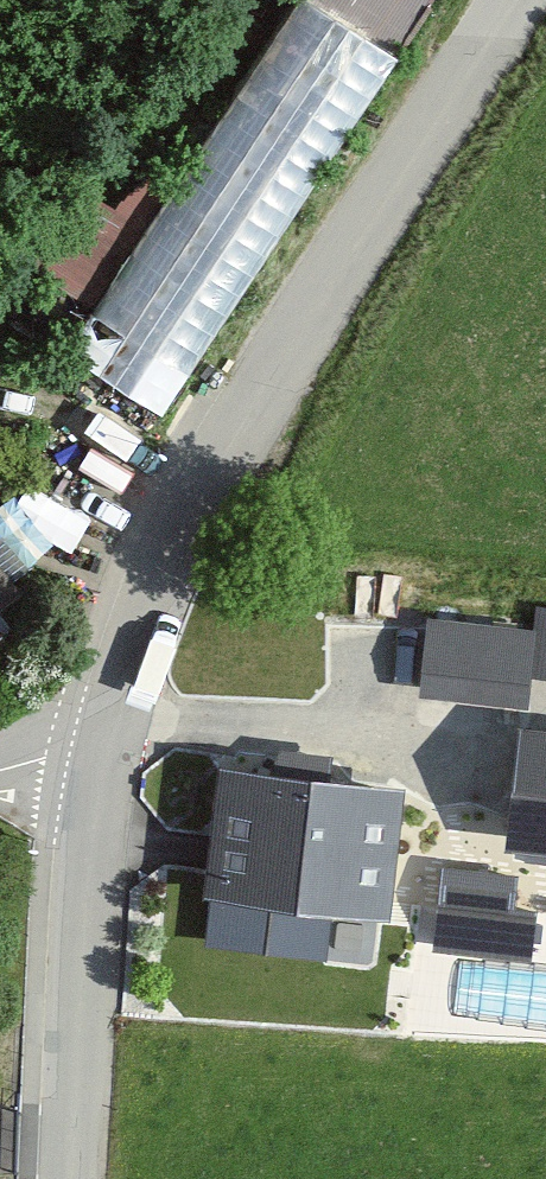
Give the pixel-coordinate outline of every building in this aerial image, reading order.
[(70,359),(160,418),(432,0),(304,0),(70,359)] [(91,313),(179,181),(160,171),(117,212),(74,186),(1,254),(91,313)] [(0,587),(0,607),(10,599),(0,587)] [(530,629),(428,619),(422,679),(524,690),(530,629)] [(525,716),(514,822),(545,825),(545,718),(525,716)] [(382,891),(395,775),(225,757),(213,872),(221,873),(215,929),(321,941),(327,885),(382,891)] [(503,869),(449,864),(443,935),(528,943),(532,903),(501,901),(503,869)]
